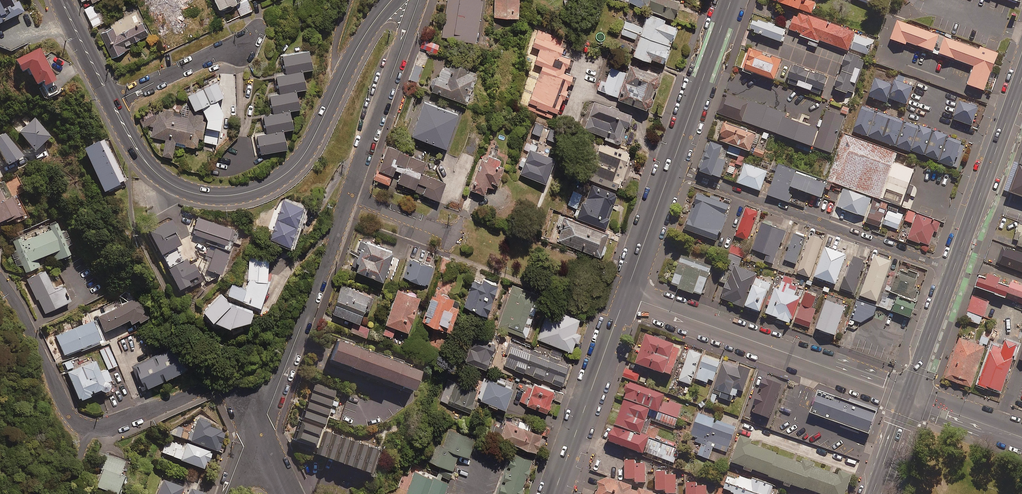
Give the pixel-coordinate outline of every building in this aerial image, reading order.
[(15,0),(0,0),(0,23),(23,12),(18,1),(16,2),(15,0)] [(155,21),(164,17),(167,25),(181,18),(178,12),(186,8),(188,13),(195,9),(191,0),(189,0),(186,1),(186,0),(146,0),(155,21)] [(217,10),(242,1),(241,0),(213,0),(217,10)] [(441,38),(475,43),(481,1),(479,0),(447,0),(441,38)] [(494,18),(517,18),(518,0),(494,0),(494,18)] [(627,3),(672,20),(678,3),(670,0),(628,0),(627,3)] [(771,1),(811,15),(815,4),(807,1),(807,0),(772,0),(771,1)] [(104,21),(96,4),(85,9),(94,26),(104,21)] [(149,34),(137,10),(111,24),(113,27),(102,33),(114,57),(129,49),(128,45),(149,34)] [(849,51),(855,32),(797,12),(789,33),(812,41),(810,46),(817,48),(820,41),(849,51)] [(664,20),(646,15),(642,27),(625,22),(621,35),(637,40),(632,57),(648,62),(649,59),(662,64),(674,27),(663,23),(664,20)] [(786,31),(755,20),(750,32),(782,43),(786,31)] [(974,69),(968,85),(987,92),(1001,53),(982,47),(981,50),(899,20),(892,39),(974,69)] [(566,40),(536,30),(530,46),(539,49),(534,64),(541,66),(526,109),(554,119),(561,99),(563,100),(571,76),(563,73),(569,59),(560,56),(566,40)] [(873,41),(857,36),(851,50),(867,56),(873,41)] [(438,45),(423,40),(420,48),(435,53),(438,45)] [(56,80),(39,48),(15,60),(21,71),(28,68),(36,84),(41,81),(44,86),(56,80)] [(782,61),(747,48),(739,68),(775,82),(782,61)] [(305,70),(316,67),(312,50),(285,56),(289,73),(305,70)] [(865,61),(848,55),(835,90),(852,96),(865,61)] [(476,73),(443,61),(436,81),(433,79),(429,91),(465,104),(476,73)] [(421,67),(414,65),(409,79),(416,82),(421,67)] [(658,76),(629,65),(626,74),(611,68),(605,83),(600,81),(596,90),(618,98),(617,100),(646,110),(658,76)] [(829,79),(793,66),(787,84),(823,96),(829,79)] [(299,90),(309,87),(305,70),(289,73),(278,76),(282,93),(299,90)] [(907,106),(914,88),(903,84),(905,78),(898,76),(894,86),(876,80),(869,98),(888,104),(889,100),(907,106)] [(223,129),(226,111),(220,99),(226,96),(219,81),(189,95),(197,110),(204,107),(209,118),(206,143),(218,145),(220,128),(223,129)] [(276,114),(293,110),(303,108),(299,90),(282,93),(272,96),(276,114)] [(749,103),(724,95),(718,113),(813,147),(818,131),(783,119),(784,114),(749,102),(749,103)] [(456,115),(421,102),(409,136),(444,149),(456,115)] [(630,116),(594,102),(583,130),(605,138),(604,140),(619,146),(630,116)] [(979,109),(961,103),(954,120),(972,127),(979,109)] [(868,139),(877,113),(863,108),(854,134),(868,139)] [(153,137),(166,140),(163,154),(174,157),(178,143),(191,146),(193,138),(203,140),(207,122),(203,121),(204,114),(191,111),(189,117),(160,110),(153,137)] [(286,129),(296,127),(293,110),(276,114),(265,116),(269,133),(286,129)] [(845,118),(827,112),(814,148),(832,154),(845,118)] [(877,113),(868,139),(882,144),(891,118),(877,113)] [(50,136),(33,118),(18,132),(34,150),(50,136)] [(891,118),(882,144),(896,149),(906,123),(891,118)] [(912,152),(920,128),(906,123),(896,149),(911,154),(912,152)] [(757,136),(725,124),(719,142),(751,153),(757,136)] [(926,157),(934,133),(920,128),(912,152),(926,157)] [(286,129),(269,133),(259,135),(263,154),(290,148),(286,130),(286,129)] [(5,132),(0,135),(0,152),(8,165),(21,157),(5,132)] [(905,206),(919,168),(899,160),(902,153),(848,132),(831,177),(905,206)] [(940,162),(948,138),(934,133),(926,157),(940,162)] [(940,162),(939,164),(952,168),(962,143),(948,138),(940,162)] [(126,182),(106,139),(83,149),(103,192),(126,182)] [(537,146),(529,143),(517,174),(544,184),(554,160),(534,152),(537,146)] [(631,155),(600,143),(586,179),(617,191),(631,155)] [(724,148),(710,143),(699,173),(721,180),(727,162),(719,160),(724,148)] [(424,163),(387,148),(373,180),(387,186),(394,171),(400,173),(396,183),(413,190),(424,163)] [(498,151),(493,149),(490,157),(487,156),(485,162),(480,160),(469,190),(483,195),(486,187),(494,190),(503,168),(497,166),(499,160),(495,159),(498,151)] [(765,152),(756,149),(754,156),(763,159),(765,152)] [(768,173),(744,164),(737,184),(761,192),(768,173)] [(828,182),(780,165),(769,196),(789,204),(794,190),(822,199),(828,182)] [(1013,193),(1021,196),(1021,169),(1013,193)] [(445,184),(424,175),(417,193),(437,202),(445,184)] [(616,195),(590,186),(584,204),(582,203),(576,219),(605,229),(616,195)] [(872,198),(844,188),(837,208),(865,218),(872,198)] [(0,191),(0,222),(5,220),(6,222),(25,213),(16,195),(5,200),(0,191)] [(581,194),(573,191),(568,205),(576,209),(581,194)] [(734,202),(702,192),(691,226),(722,236),(734,202)] [(473,200),(466,197),(461,210),(468,212),(473,200)] [(890,204),(875,199),(866,224),(881,229),(883,225),(890,204)] [(306,208),(283,200),(270,238),(293,246),(306,208)] [(902,208),(890,204),(883,225),(899,231),(906,209),(902,208)] [(758,213),(746,208),(735,238),(748,242),(758,213)] [(914,224),(908,240),(921,245),(921,243),(930,246),(935,232),(938,233),(941,223),(909,211),(905,221),(914,224)] [(608,235),(557,214),(553,225),(560,228),(556,239),(601,258),(605,247),(603,247),(608,235)] [(233,231),(198,219),(193,236),(211,242),(206,257),(213,259),(208,272),(223,277),(234,244),(229,242),(233,231)] [(180,237),(172,221),(150,232),(162,256),(182,246),(178,238),(180,237)] [(25,273),(41,267),(38,260),(52,254),(55,262),(71,256),(58,223),(13,241),(17,251),(11,253),(16,267),(22,265),(25,273)] [(785,232),(762,224),(752,250),(767,256),(765,263),(773,265),(785,232)] [(805,239),(794,235),(785,261),(796,265),(805,239)] [(823,241),(811,237),(798,274),(810,279),(823,241)] [(391,253),(359,241),(349,271),(381,282),(391,253)] [(1009,247),(1001,268),(1021,275),(1021,252),(1009,247)] [(847,256),(826,249),(815,279),(836,286),(847,256)] [(707,290),(715,263),(683,253),(675,281),(707,290)] [(270,281),(270,257),(250,257),(249,281),(247,288),(234,284),(229,296),(263,308),(272,282),(270,281)] [(892,263),(875,257),(861,298),(878,303),(892,263)] [(451,261),(442,258),(438,272),(447,275),(451,261)] [(865,263),(854,259),(842,290),(853,294),(865,263)] [(431,268),(410,260),(403,278),(423,286),(431,268)] [(191,266),(188,261),(170,270),(180,292),(192,286),(190,282),(201,277),(195,264),(191,266)] [(746,309),(755,279),(757,274),(733,266),(722,301),(746,309)] [(907,272),(899,269),(891,291),(899,294),(916,301),(919,292),(913,289),(919,273),(908,269),(907,272)] [(54,293),(44,271),(28,279),(45,315),(70,302),(63,288),(54,293)] [(1008,295),(1011,287),(1000,283),(1001,280),(989,276),(988,278),(979,275),(975,288),(1007,299),(1008,295)] [(496,285),(482,279),(480,285),(472,282),(462,308),(484,316),(496,285)] [(755,279),(746,309),(761,314),(771,284),(755,279)] [(1008,295),(1021,300),(1021,287),(1012,284),(1011,287),(1008,295)] [(796,292),(777,285),(766,315),(791,325),(800,299),(794,296),(796,292)] [(368,297),(341,286),(330,314),(358,325),(368,297)] [(419,299),(396,291),(381,334),(391,338),(394,329),(406,333),(419,299)] [(234,304),(222,293),(206,311),(217,321),(232,327),(253,321),(257,312),(234,304)] [(460,303),(436,294),(433,301),(430,300),(421,324),(448,334),(460,303)] [(816,297),(805,294),(795,324),(810,329),(816,310),(812,308),(816,297)] [(916,301),(899,294),(892,311),(910,318),(916,301)] [(151,318),(141,296),(101,315),(108,330),(132,319),(134,325),(151,318)] [(991,303),(974,297),(966,321),(979,326),(982,318),(985,319),(991,303)] [(870,302),(859,299),(852,319),(862,323),(875,315),(878,305),(870,302)] [(846,308),(827,302),(817,331),(836,337),(846,308)] [(577,344),(580,336),(574,333),(579,320),(549,308),(537,340),(570,353),(574,343),(577,344)] [(101,342),(93,322),(56,336),(64,357),(101,342)] [(368,332),(351,325),(349,332),(366,338),(368,332)] [(494,343),(476,338),(468,365),(485,370),(494,343)] [(675,348),(646,338),(636,368),(671,380),(673,372),(667,369),(675,348)] [(985,348),(959,339),(945,379),(971,389),(985,348)] [(542,355),(508,343),(504,353),(508,354),(503,367),(559,386),(566,368),(541,359),(542,355)] [(1018,347),(1011,344),(1008,352),(994,347),(980,387),(1001,394),(1018,347)] [(335,345),(328,365),(410,396),(417,377),(335,345)] [(184,360),(177,346),(134,365),(145,390),(190,370),(185,359),(184,360)] [(117,366),(109,347),(100,350),(108,370),(117,366)] [(702,356),(690,352),(679,383),(691,387),(702,356)] [(720,362),(704,356),(696,381),(707,384),(708,381),(713,383),(720,362)] [(100,373),(95,361),(67,372),(79,402),(90,397),(90,396),(102,391),(103,394),(111,391),(108,383),(111,381),(106,370),(100,373)] [(750,373),(722,364),(714,391),(722,394),(720,399),(731,403),(733,397),(736,398),(738,392),(743,393),(750,373)] [(626,369),(622,379),(637,384),(640,374),(626,369)] [(511,389),(487,381),(479,403),(504,411),(511,389)] [(553,393),(522,381),(519,389),(525,391),(520,405),(545,414),(553,393)] [(770,422),(782,388),(763,381),(751,415),(770,422)] [(476,392),(453,384),(445,405),(469,413),(476,392)] [(335,393),(313,385),(292,443),(315,452),(312,459),(364,478),(373,454),(319,435),(335,393)] [(665,398),(631,386),(613,434),(612,434),(608,445),(643,458),(650,441),(642,438),(650,413),(659,416),(665,398)] [(878,414),(818,392),(814,403),(809,416),(870,437),(878,414)] [(682,407),(670,402),(663,421),(654,417),(652,422),(674,430),(682,407)] [(736,429),(698,414),(690,437),(696,439),(695,442),(702,445),(697,456),(709,460),(713,448),(727,453),(736,429)] [(540,436),(505,422),(502,429),(496,427),(491,438),(534,454),(540,436)] [(179,427),(175,436),(218,452),(225,433),(197,423),(194,433),(179,427)] [(474,440),(447,430),(440,448),(433,446),(427,464),(440,468),(438,476),(449,479),(457,456),(467,459),(474,440)] [(184,445),(168,439),(162,453),(205,471),(212,454),(185,443),(184,445)] [(751,476),(752,473),(770,479),(778,457),(750,447),(751,443),(740,439),(731,465),(744,469),(743,473),(751,476)] [(680,451),(655,442),(650,456),(675,465),(680,451)] [(107,455),(95,487),(113,493),(118,493),(124,477),(120,476),(125,462),(107,455)] [(497,493),(521,493),(531,462),(514,456),(512,462),(507,461),(497,493)] [(813,468),(814,467),(804,463),(802,466),(778,457),(770,479),(784,485),(783,487),(791,490),(792,487),(804,492),(805,491),(813,468)] [(635,461),(625,461),(625,479),(635,479),(635,483),(645,483),(646,464),(635,464),(635,461)] [(813,493),(846,493),(852,479),(839,474),(838,478),(813,468),(805,491),(813,493)] [(665,472),(656,472),(657,491),(665,490),(665,493),(676,493),(676,475),(665,475),(665,472)] [(414,473),(406,493),(444,493),(447,485),(414,473)] [(733,493),(770,493),(773,488),(749,480),(749,481),(728,474),(723,490),(733,493)] [(162,481),(157,493),(181,493),(183,489),(162,481)] [(608,482),(597,487),(599,491),(598,493),(632,493),(633,490),(608,482)] [(686,493),(707,493),(707,487),(696,487),(696,483),(687,483),(686,493)]
